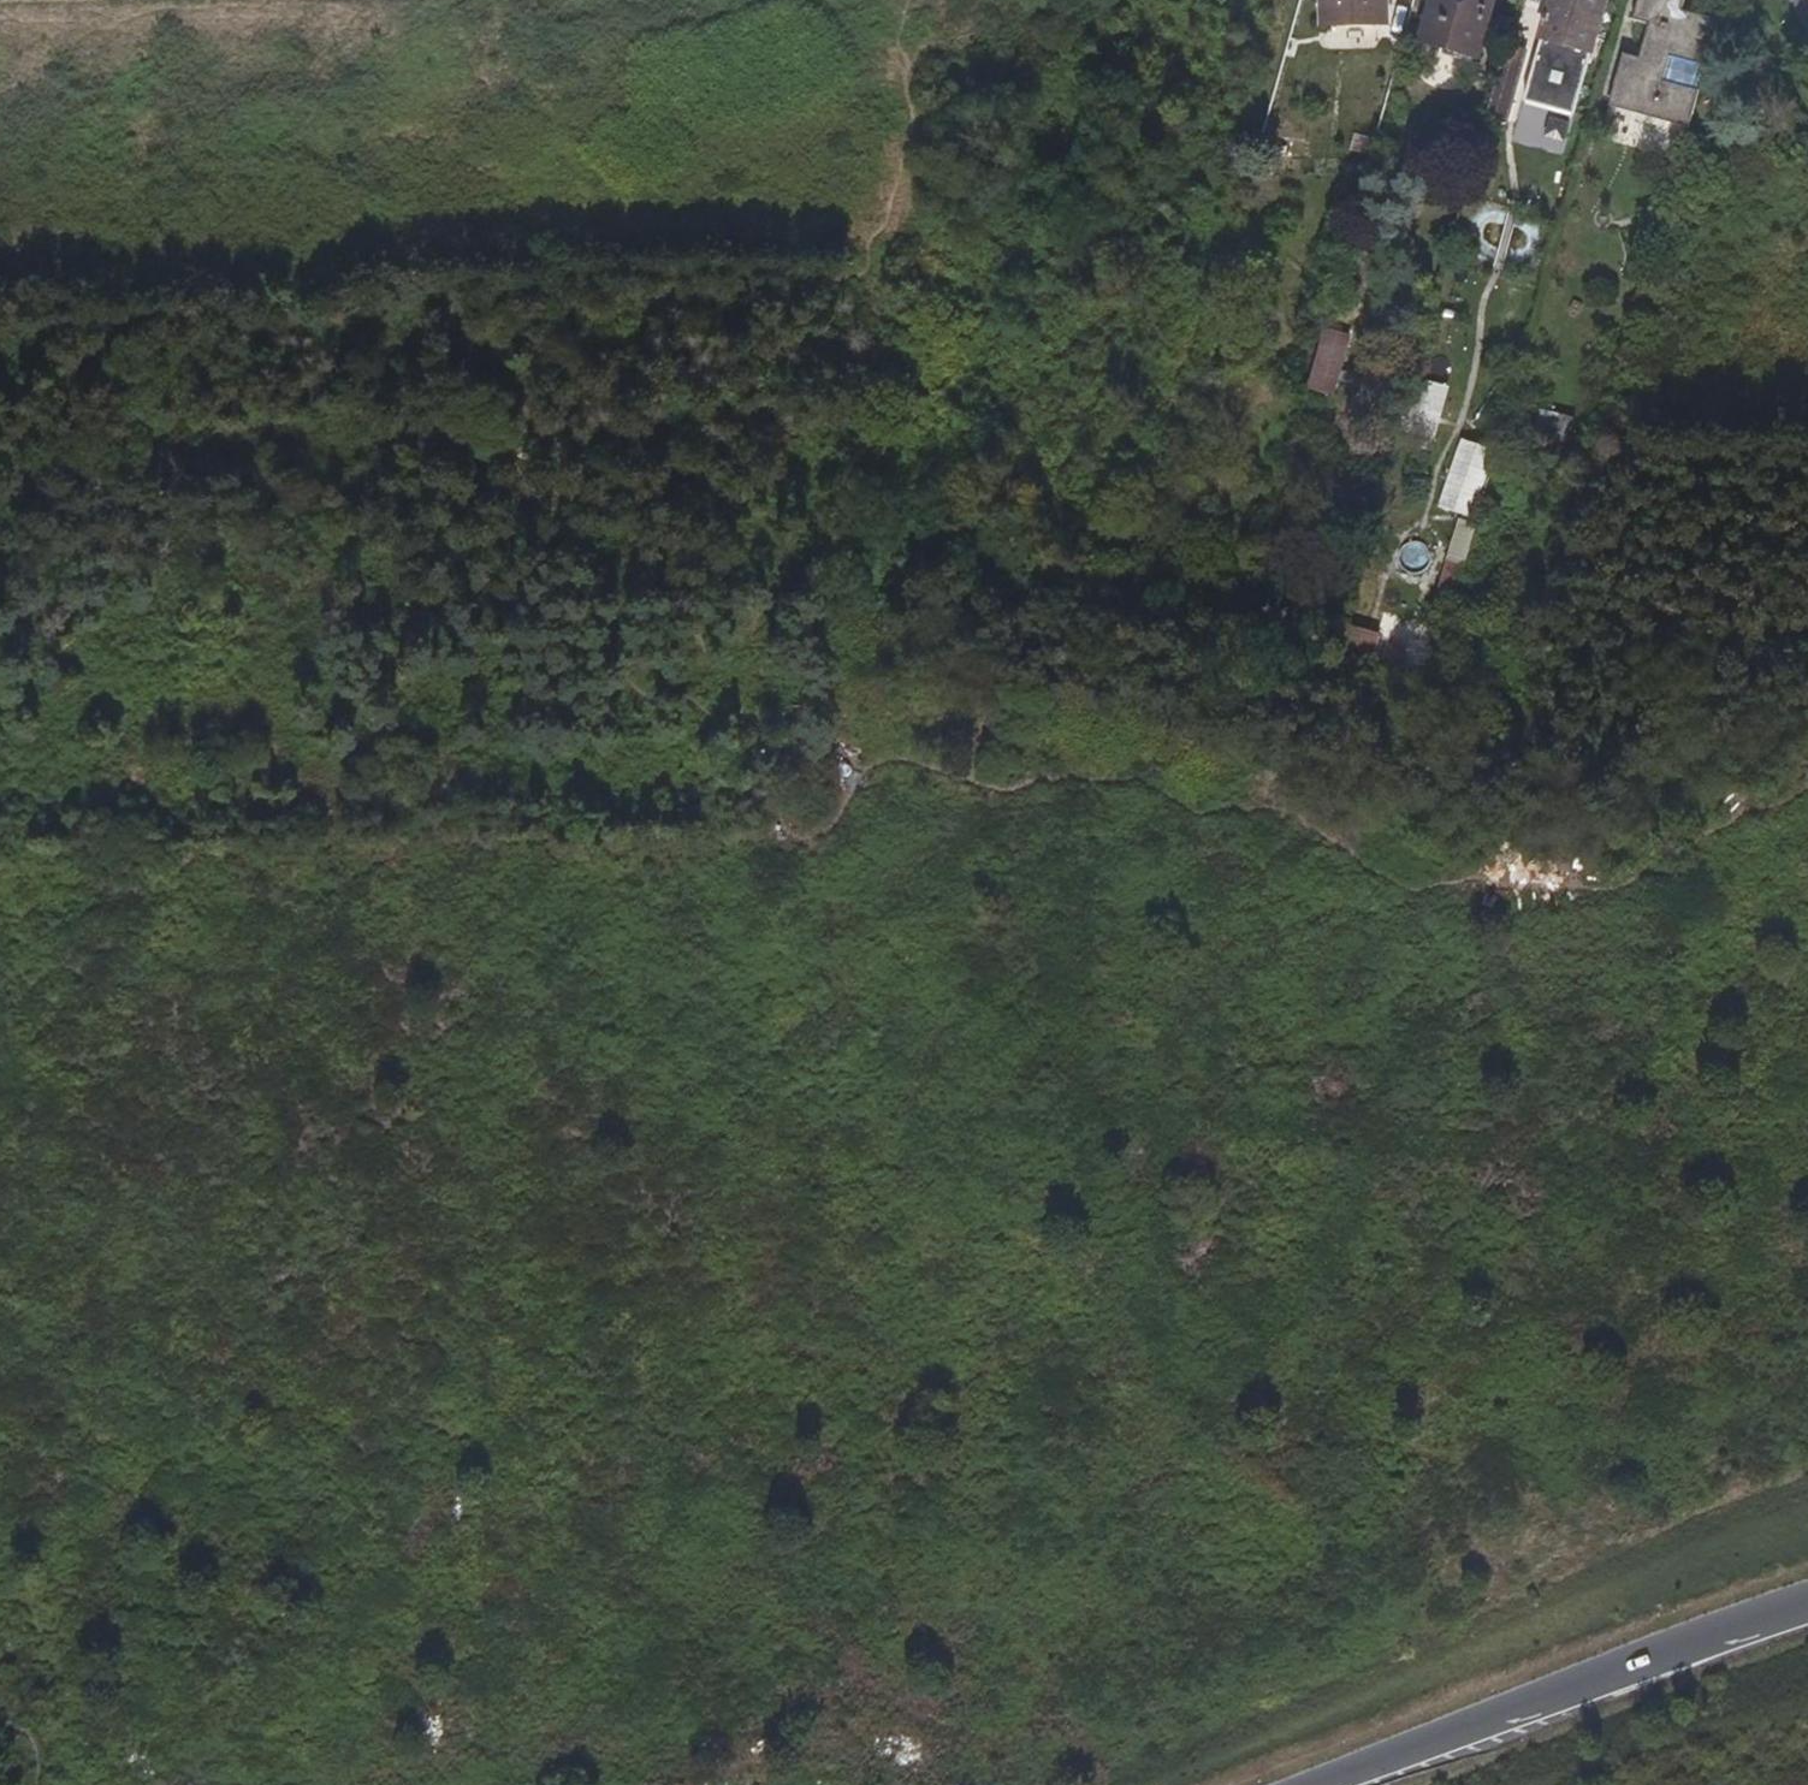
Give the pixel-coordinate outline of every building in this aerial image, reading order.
[(1324,26),(1382,25),(1382,0),(1323,0),(1324,26)] [(1427,36),(1479,52),(1492,0),(1437,0),(1427,36)] [(1542,25),(1593,39),(1604,0),(1549,0),(1542,25)] [(1650,7),(1640,46),(1627,43),(1614,88),(1693,109),(1702,75),(1664,64),(1670,40),(1708,51),(1720,3),(1711,0),(1637,0),(1636,2),(1650,7)] [(1463,240),(1486,254),(1510,214),(1487,200),(1463,240)] [(1352,328),(1328,322),(1311,383),(1334,389),(1352,328)] [(1396,426),(1429,438),(1447,387),(1415,376),(1396,426)] [(1455,438),(1437,508),(1474,517),(1491,447),(1455,438)] [(1436,581),(1454,587),(1472,527),(1455,522),(1436,581)] [(1436,676),(1446,624),(1382,611),(1372,664),(1436,676)]
